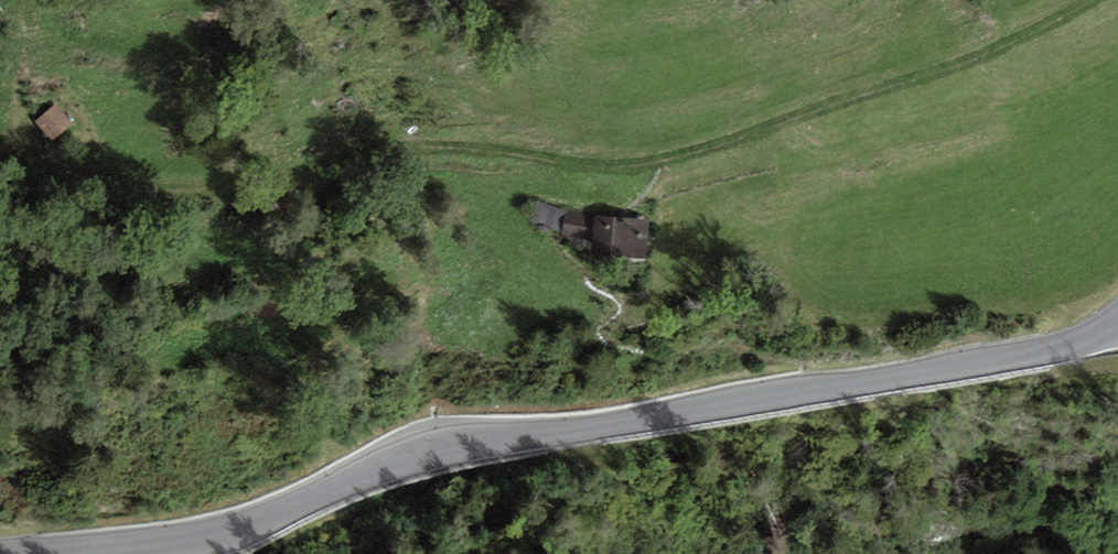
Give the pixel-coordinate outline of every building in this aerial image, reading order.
[(57,104),(35,123),(52,143),(74,124),(57,104)] [(560,234),(565,212),(536,201),(528,222),(560,234)] [(558,240),(592,250),(594,216),(565,212),(560,234),(558,240)] [(648,220),(594,216),(592,250),(592,258),(645,262),(648,220)]
